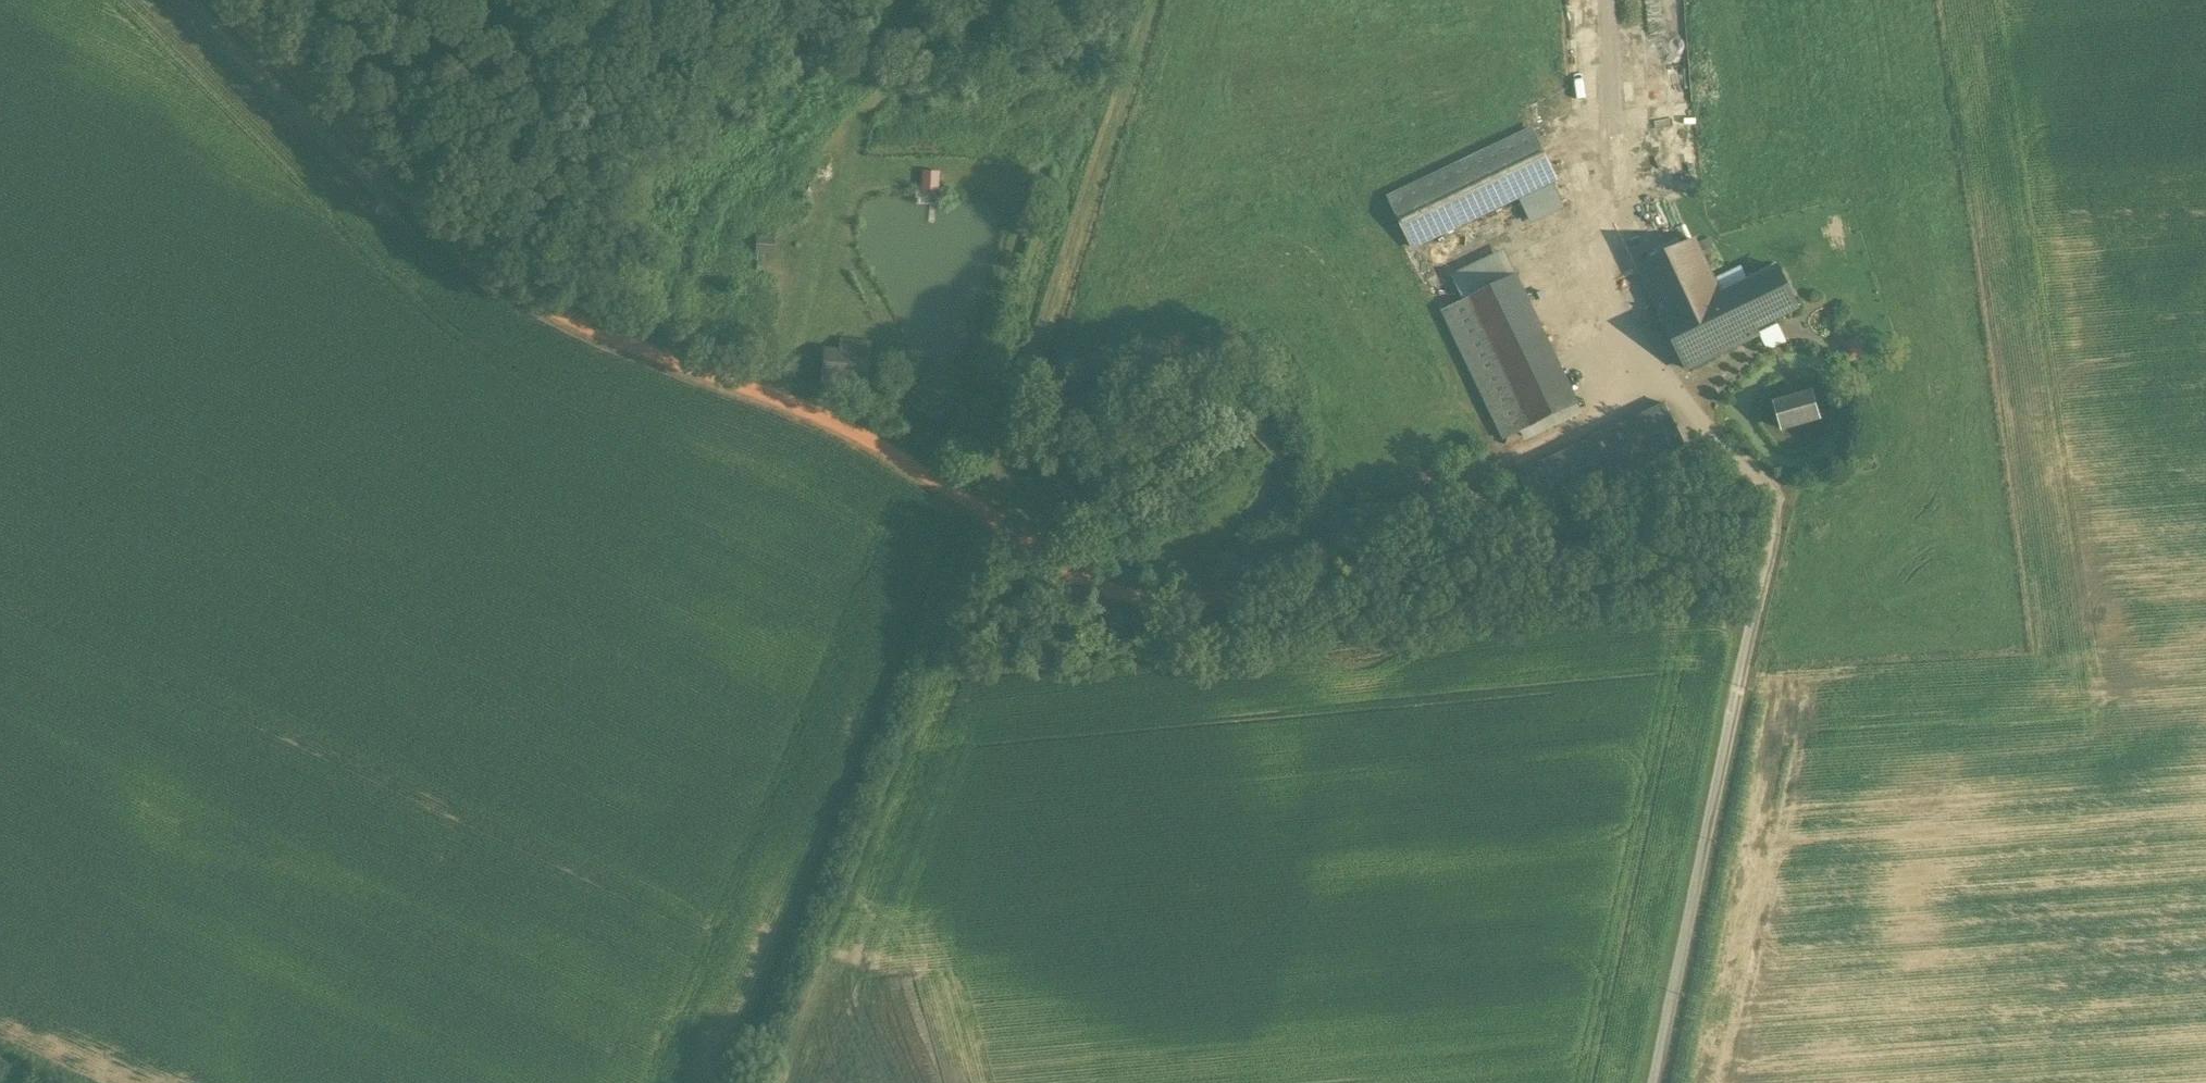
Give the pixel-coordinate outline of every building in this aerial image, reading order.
[(1532,129),(1388,198),(1412,247),(1556,178),(1532,129)] [(772,238),(755,236),(753,251),(771,253),(772,238)] [(1694,240),(1638,267),(1687,369),(1743,342),(1720,294),(1694,240)] [(1777,267),(1720,294),(1743,342),(1759,334),(1756,328),(1797,308),(1777,267)] [(1515,275),(1442,310),(1501,432),(1504,439),(1576,404),(1515,275)] [(869,342),(839,340),(838,351),(822,350),(819,387),(865,391),(869,342)] [(1812,391),(1775,401),(1782,427),(1819,418),(1812,391)] [(1665,402),(1519,472),(1538,512),(1643,462),(1684,442),(1665,402)]
